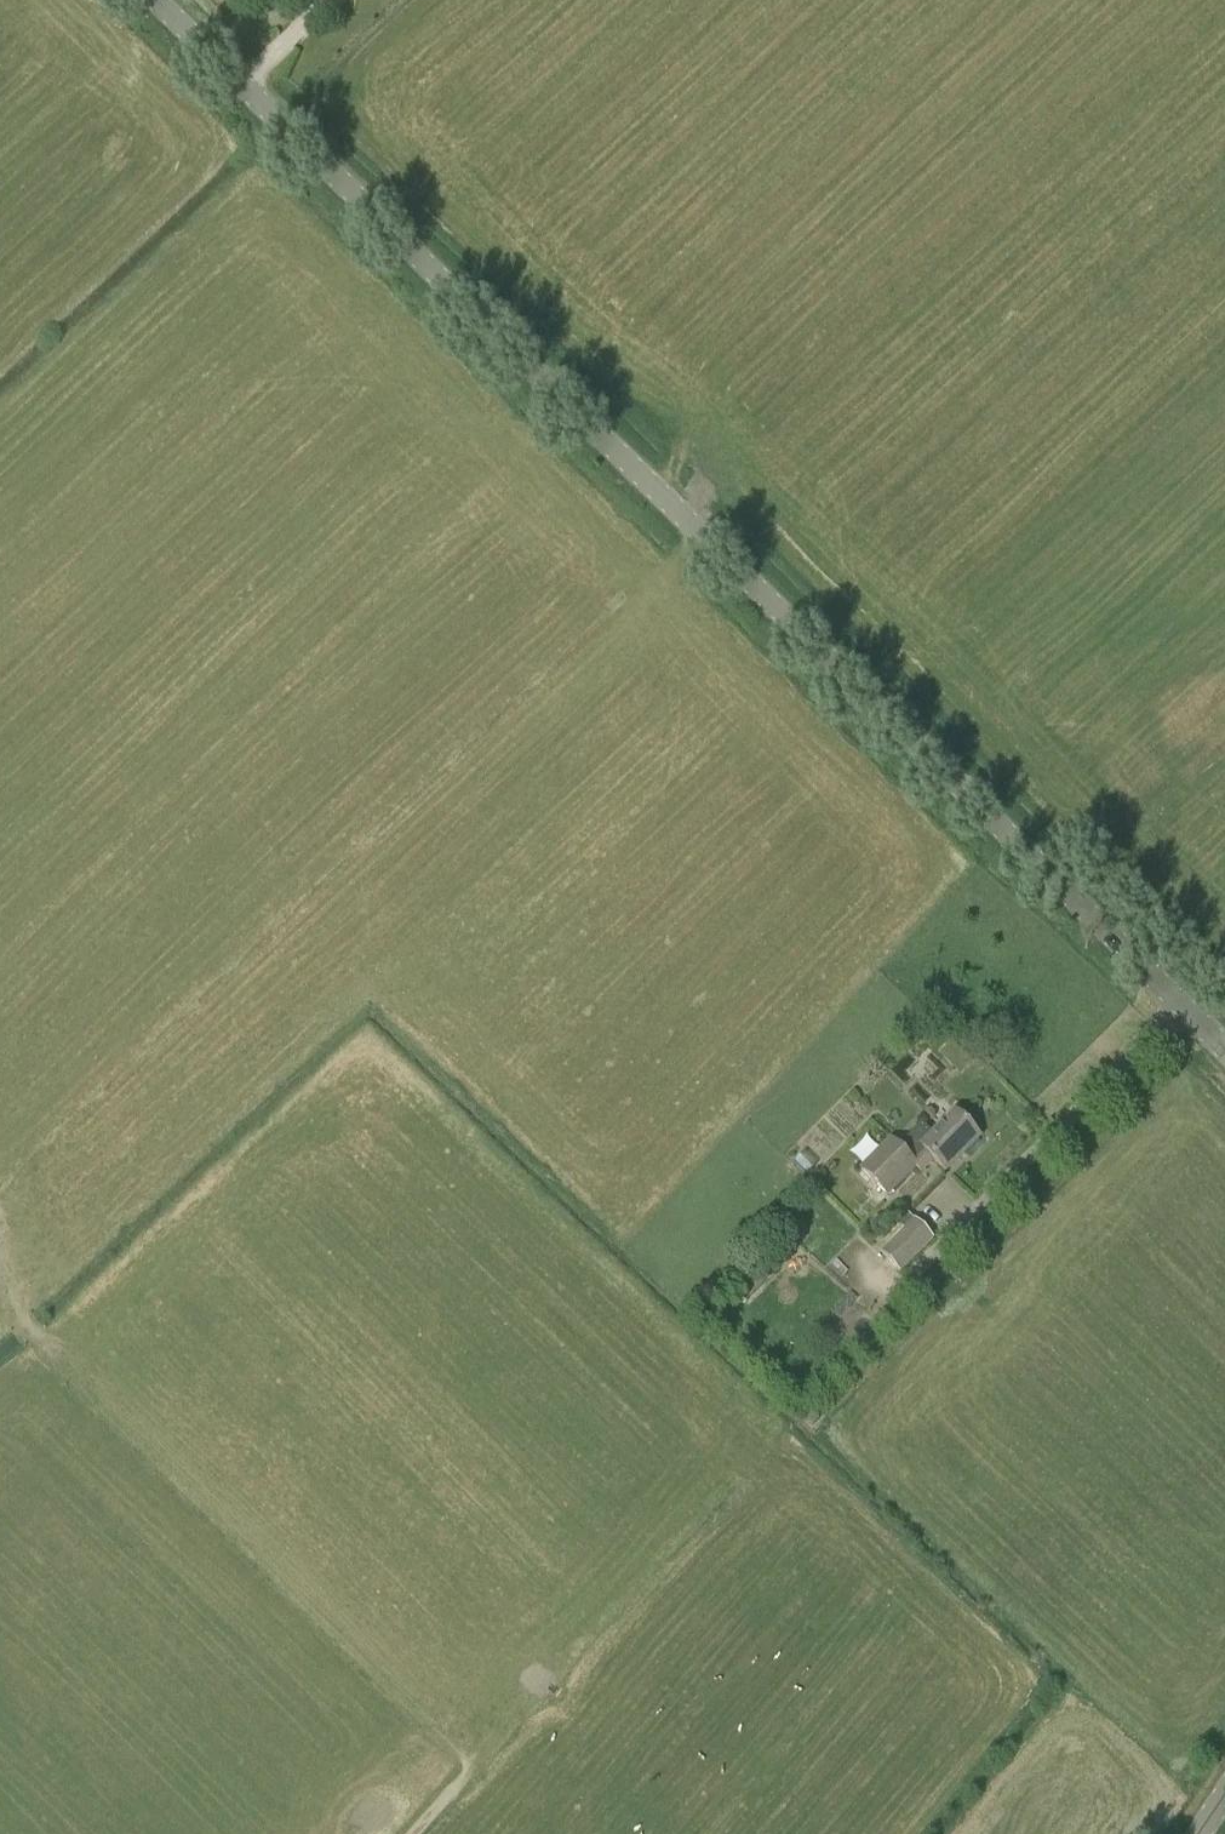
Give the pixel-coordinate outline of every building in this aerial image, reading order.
[(951,1041),(938,1054),(949,1065),(962,1052),(951,1041)] [(914,1164),(915,1166),(921,1172),(933,1159),(945,1171),(980,1136),(955,1111),(932,1134),(922,1144),(928,1150),(914,1164)] [(922,1144),(932,1134),(922,1124),(899,1147),(891,1139),(861,1169),(887,1195),(915,1166),(914,1164),(928,1150),(922,1144)] [(900,1273),(934,1239),(914,1219),(880,1253),(900,1273)] [(783,1240),(759,1265),(770,1277),(795,1252),(783,1240)]
